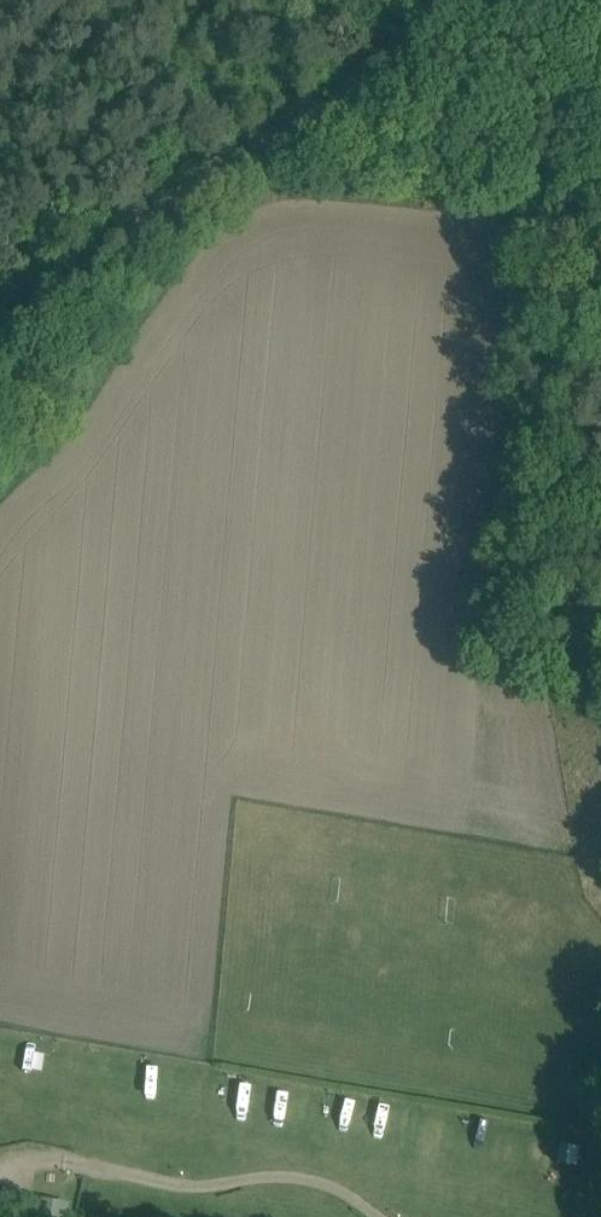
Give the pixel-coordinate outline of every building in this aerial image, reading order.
[(561,1137),(556,1155),(572,1160),(577,1142),(561,1137)]
